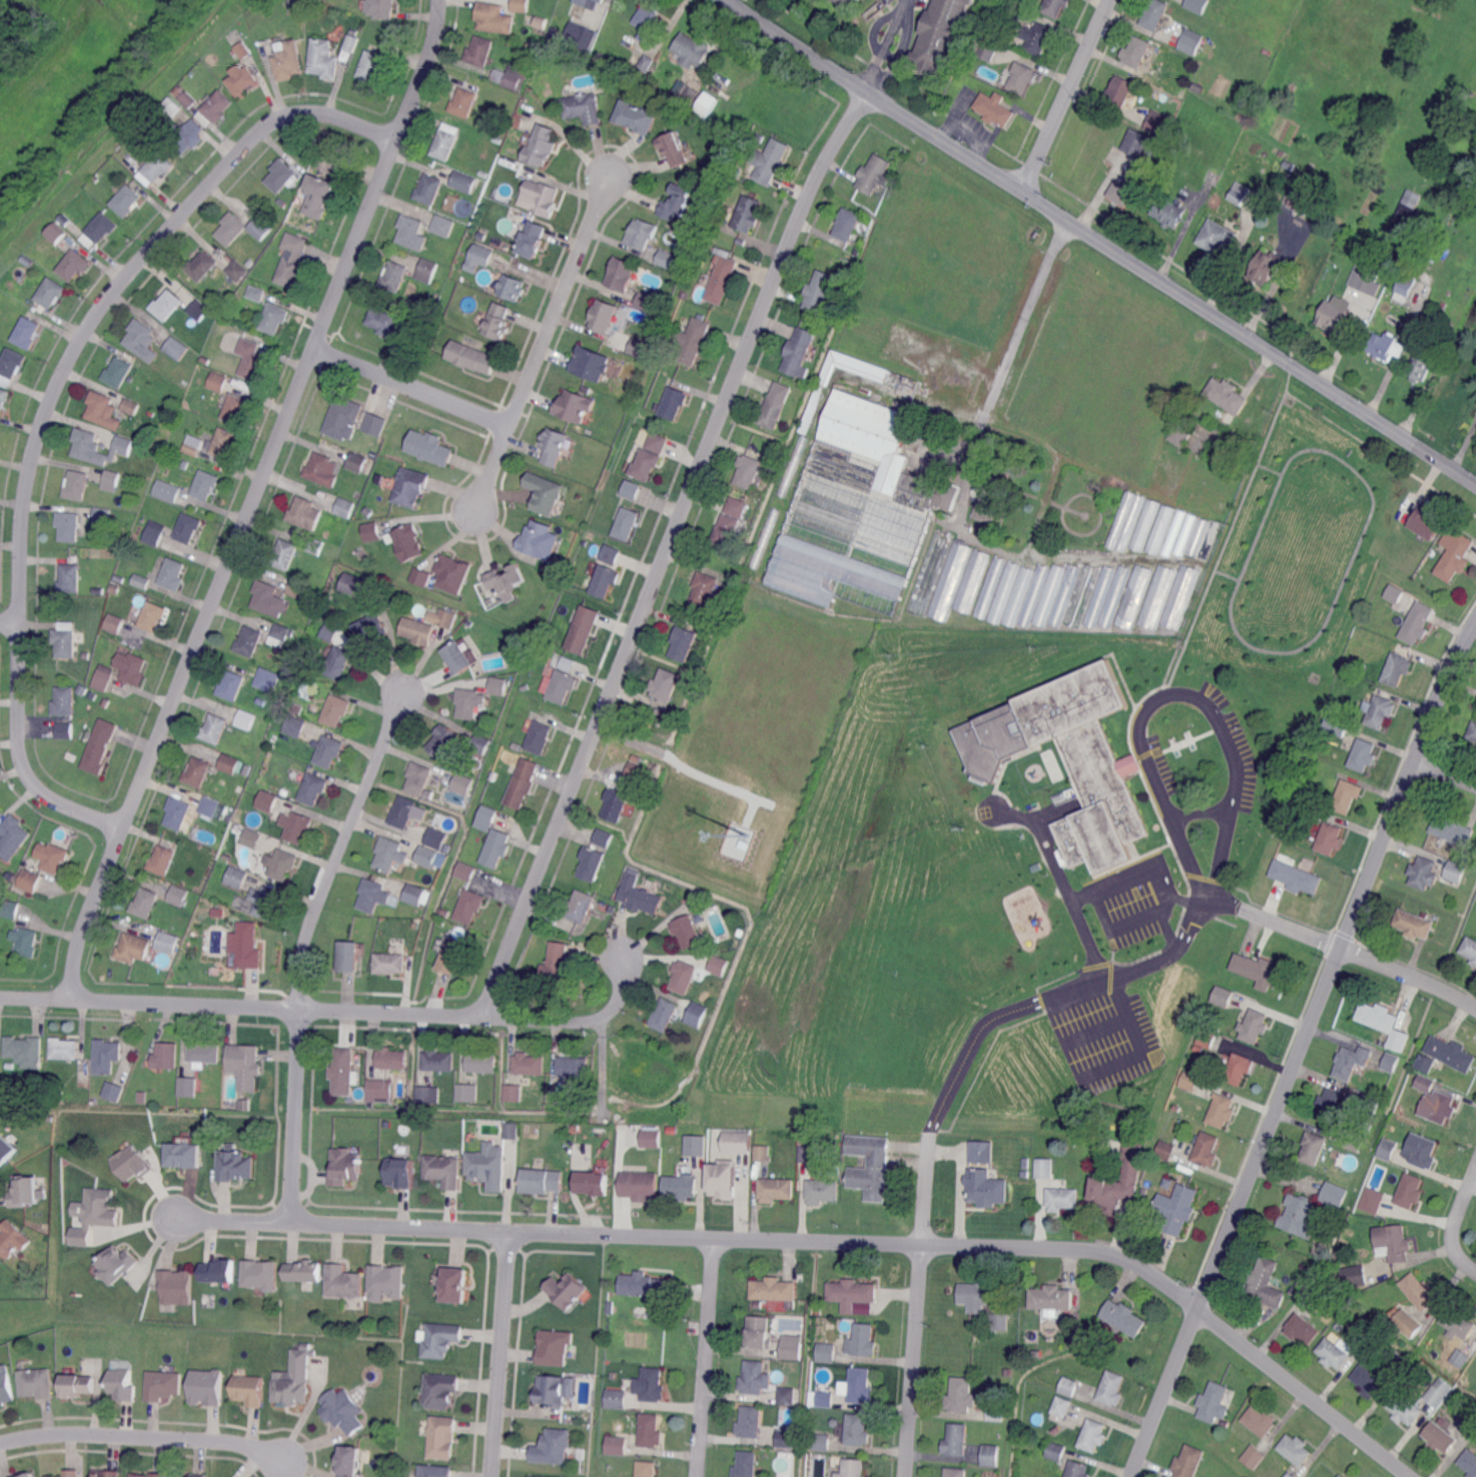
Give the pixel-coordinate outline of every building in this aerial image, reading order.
[(290,12),(290,0),(302,0),(303,11),(290,12)] [(367,13),(368,0),(371,0),(397,0),(396,12),(394,11),(393,21),(376,20),(376,16),(370,15),(370,13),(367,13)] [(511,11),(512,0),(529,0),(528,13),(511,11)] [(841,3),(834,0),(861,0),(859,4),(854,2),(850,12),(840,7),(841,3)] [(933,11),(937,0),(976,0),(974,5),(971,4),(964,22),(968,24),(959,49),(955,47),(949,65),(952,66),(948,76),(940,73),(939,78),(917,70),(919,65),(911,62),(915,51),(917,53),(924,34),(921,33),(930,10),(933,11)] [(1042,11),(1047,0),(1072,0),(1069,7),(1066,5),(1059,19),(1042,11)] [(1149,4),(1151,0),(1164,0),(1170,3),(1157,31),(1141,23),(1144,15),(1141,14),(1146,3),(1149,4)] [(1185,5),(1188,0),(1210,0),(1204,14),(1185,5)] [(513,34),(479,29),(480,20),(478,19),(481,1),(504,5),(503,14),(516,16),(513,34)] [(647,46),(637,39),(643,30),(632,23),(643,7),(664,21),(647,46)] [(545,35),(533,32),(537,16),(549,20),(545,35)] [(589,53),(571,45),(573,40),(571,38),(569,43),(563,41),(565,37),(563,36),(569,20),(597,32),(589,53)] [(1059,30),(1053,43),(1049,41),(1041,57),(1025,49),(1029,40),(1018,35),(1023,23),(1034,28),(1038,20),(1059,30)] [(1196,56),(1178,47),(1188,27),(1206,35),(1196,56)] [(557,39),(549,37),(552,29),(559,31),(557,39)] [(697,40),(699,37),(712,45),(709,49),(712,50),(700,68),(695,65),(692,70),(680,62),(683,57),(672,49),(683,31),(697,40)] [(1140,69),(1124,62),(1125,58),(1121,56),(1125,47),(1129,49),(1136,34),(1153,42),(1140,69)] [(355,54),(345,51),(350,35),(360,38),(355,54)] [(487,68),(465,61),(469,47),(473,48),(478,35),(495,40),(487,68)] [(991,63),(977,55),(970,51),(978,35),(1000,46),(991,63)] [(305,73),(294,75),(293,72),(277,75),(273,57),(279,56),(278,51),(287,49),(285,41),(298,39),(305,73)] [(337,81),(323,79),(324,75),(309,73),(314,39),(333,41),(332,50),(334,51),(333,57),(340,58),(337,81)] [(243,59),(234,47),(244,41),(252,54),(243,59)] [(553,53),(545,50),(547,43),(555,45),(553,53)] [(385,71),(381,70),(376,83),(358,76),(369,49),(390,58),(385,71)] [(647,73),(637,67),(645,53),(655,60),(647,73)] [(1035,82),(1031,81),(1025,95),(1007,87),(1014,73),(1012,71),(1017,60),(1036,69),(1034,72),(1038,74),(1035,82)] [(522,90),(517,89),(517,90),(502,84),(503,83),(492,79),(497,68),(507,73),(510,64),(529,72),(522,90)] [(244,69),(248,66),(258,81),(246,89),(248,92),(238,99),(226,81),(233,76),(230,72),(240,65),(244,69)] [(1124,108),(1105,99),(1117,73),(1136,82),(1124,108)] [(668,93),(661,88),(668,77),(675,82),(668,93)] [(693,106),(679,98),(688,83),(702,92),(693,106)] [(469,118),(448,110),(453,100),(455,101),(461,86),(479,93),(469,118)] [(1183,98),(1178,95),(1181,88),(1186,91),(1183,98)] [(217,124),(214,121),(208,127),(196,115),(221,89),(234,102),(224,112),(226,115),(217,124)] [(190,108),(179,99),(187,90),(198,100),(190,108)] [(718,98),(706,118),(693,110),(706,90),(718,98)] [(601,122),(585,125),(583,115),(571,117),(571,116),(565,117),(561,98),(597,91),(598,101),(601,122)] [(994,97),(998,91),(1007,96),(1002,103),(1017,112),(1007,128),(995,121),(993,125),(984,119),(987,115),(974,107),(984,91),(994,97)] [(169,106),(163,101),(171,93),(177,99),(169,106)] [(647,134),(634,128),(634,127),(613,119),(621,98),(656,112),(647,134)] [(1163,136),(1145,128),(1154,109),(1171,117),(1163,136)] [(505,123),(496,118),(499,113),(508,117),(505,123)] [(196,149),(193,146),(183,157),(169,144),(194,117),(206,129),(200,135),(205,139),(196,149)] [(449,161),(432,154),(437,140),(435,139),(439,128),(442,129),(446,121),(462,128),(449,161)] [(551,154),(549,154),(545,165),(541,164),(541,165),(522,158),(527,144),(530,145),(539,122),(554,128),(550,139),(555,142),(551,154)] [(144,137),(137,130),(141,126),(149,133),(144,137)] [(1143,159),(1122,149),(1132,127),(1154,137),(1143,159)] [(688,151),(686,152),(690,162),(675,169),(670,158),(669,155),(667,156),(664,151),(662,151),(657,140),(680,131),(688,151)] [(500,144),(493,141),(495,136),(503,139),(500,144)] [(782,160),(786,163),(780,174),(776,172),(769,186),(752,177),(758,166),(751,162),(757,149),(765,153),(773,136),(790,145),(782,160)] [(337,174),(316,166),(324,145),(345,154),(337,174)] [(1283,157),(1278,155),(1281,149),(1286,151),(1283,157)] [(168,173),(167,172),(155,184),(154,183),(149,187),(138,177),(142,172),(141,171),(160,151),(175,165),(168,173)] [(885,173),(892,178),(887,186),(880,182),(872,195),(856,185),(861,178),(858,176),(865,164),(868,166),(877,152),(892,162),(885,173)] [(279,194),(265,181),(275,171),(272,168),(282,157),(299,173),(279,194)] [(1216,186),(1204,179),(1210,168),(1223,175),(1216,186)] [(488,178),(479,175),(481,169),(490,172),(488,178)] [(472,195),(451,186),(457,170),(478,179),(472,195)] [(434,206),(414,197),(418,187),(421,188),(427,173),(445,180),(434,206)] [(331,199),(324,209),(327,210),(323,221),(303,213),(310,195),(305,193),(312,175),(337,184),(331,199)] [(540,183),(541,181),(558,188),(553,200),(555,201),(549,216),(530,209),(535,196),(522,191),(527,178),(540,183)] [(1125,208),(1106,196),(1116,180),(1135,192),(1125,208)] [(1241,206),(1228,198),(1238,180),(1251,188),(1241,206)] [(682,215),(674,212),(672,219),(656,213),(662,199),(669,202),(671,197),(674,197),(675,193),(670,191),(673,181),(692,189),(682,215)] [(127,219),(110,204),(124,189),(129,183),(143,196),(132,208),(135,210),(127,219)] [(1307,215),(1284,201),(1291,189),(1314,203),(1307,215)] [(756,228),(752,226),(750,233),(731,226),(743,193),(763,201),(758,214),(761,216),(756,228)] [(1417,207),(1422,209),(1415,224),(1410,222),(1404,235),(1389,228),(1402,201),(1404,202),(1408,193),(1421,199),(1417,207)] [(284,208),(278,203),(281,198),(288,203),(284,208)] [(1176,202),(1178,199),(1184,203),(1182,207),(1187,209),(1176,228),(1151,213),(1157,203),(1166,208),(1171,199),(1176,202)] [(91,209),(85,204),(88,200),(94,205),(91,209)] [(1319,222),(1312,218),(1318,205),(1326,208),(1319,222)] [(848,242),(832,234),(837,223),(835,222),(843,206),(861,215),(848,242)] [(1463,221),(1456,218),(1459,210),(1466,213),(1463,221)] [(113,234),(111,232),(100,244),(86,232),(104,211),(121,225),(113,234)] [(94,220),(89,215),(93,211),(98,216),(94,220)] [(229,247),(215,234),(225,224),(222,221),(232,211),(248,226),(229,247)] [(423,252),(397,241),(402,228),(398,226),(403,213),(425,222),(420,234),(429,237),(423,252)] [(450,237),(431,230),(437,213),(456,221),(450,237)] [(261,242),(247,229),(259,216),(273,229),(261,242)] [(1232,247),(1227,244),(1220,257),(1196,243),(1211,219),(1238,235),(1232,247)] [(535,257),(518,250),(530,220),(545,226),(541,237),(543,238),(535,257)] [(657,227),(652,240),(648,238),(644,251),(624,243),(627,234),(629,234),(634,221),(637,222),(638,220),(657,227)] [(57,246),(45,235),(57,222),(69,232),(57,246)] [(296,289),(276,281),(289,250),(283,247),(289,231),(310,240),(302,261),(304,262),(298,277),(300,278),(296,289)] [(489,266),(480,263),(476,273),(465,268),(469,258),(476,243),(495,251),(489,266)] [(859,256),(853,255),(856,247),(861,249),(859,256)] [(84,273),(81,271),(72,282),(57,270),(75,248),(93,262),(84,273)] [(219,262),(200,283),(184,268),(192,260),(194,262),(206,249),(219,262)] [(1272,254),(1274,251),(1283,256),(1269,282),(1268,282),(1265,286),(1249,276),(1252,272),(1251,271),(1263,249),(1272,254)] [(668,269),(654,263),(659,250),(674,255),(668,269)] [(30,267),(20,261),(25,254),(34,261),(30,267)] [(625,291),(605,283),(611,267),(610,266),(614,255),(635,264),(631,274),(632,275),(625,291)] [(731,292),(727,291),(721,306),(704,300),(721,255),(738,262),(732,279),(736,280),(731,292)] [(250,266),(246,262),(250,258),(254,261),(250,266)] [(430,285),(415,279),(423,258),(439,264),(430,285)] [(238,283),(226,271),(237,259),(250,271),(238,283)] [(399,292),(379,285),(383,274),(386,275),(392,260),(409,267),(399,292)] [(1377,281),(1382,284),(1377,296),(1348,284),(1354,271),(1360,273),(1364,263),(1381,271),(1377,281)] [(830,289),(837,292),(833,302),(826,299),(820,313),(803,307),(807,296),(804,295),(808,283),(812,284),(818,269),(835,275),(830,289)] [(522,294),(519,293),(517,300),(497,292),(504,273),(524,280),(522,285),(525,286),(522,294)] [(1405,302),(1394,297),(1403,273),(1416,279),(1405,302)] [(62,297),(60,296),(51,309),(35,299),(50,276),(68,288),(62,297)] [(262,303),(247,297),(251,286),(266,292),(262,303)] [(165,321),(149,307),(156,299),(159,302),(170,289),(184,301),(165,321)] [(647,310),(634,306),(640,291),(652,295),(647,310)] [(685,299),(680,297),(683,291),(688,293),(685,299)] [(200,322),(188,311),(199,298),(211,309),(200,322)] [(1342,301),(1343,299),(1353,303),(1338,336),(1323,329),(1324,326),(1316,322),(1327,299),(1333,302),(1335,298),(1342,301)] [(618,307),(608,335),(591,328),(593,323),(589,321),(595,306),(596,306),(599,300),(618,307)] [(287,323),(283,322),(277,335),(260,329),(270,301),(292,310),(287,323)] [(507,332),(505,332),(502,339),(483,332),(495,301),(510,307),(505,318),(509,319),(507,325),(510,326),(507,332)] [(391,339),(378,334),(379,330),(366,325),(373,307),(399,318),(391,339)] [(406,320),(399,317),(401,310),(409,313),(406,320)] [(31,351),(12,340),(25,316),(42,325),(34,340),(37,341),(31,351)] [(152,364),(124,343),(132,331),(129,329),(137,317),(155,331),(152,335),(156,339),(150,347),(160,354),(152,364)] [(706,338),(709,339),(703,355),(700,353),(694,367),(677,360),(683,346),(674,342),(679,330),(687,334),(694,317),(712,324),(706,338)] [(799,378),(781,371),(786,357),(783,356),(790,340),(792,340),(798,326),(816,334),(799,378)] [(1397,337),(1396,341),(1406,346),(1400,358),(1391,354),(1388,362),(1366,351),(1375,332),(1383,336),(1385,332),(1397,337)] [(180,361),(164,349),(174,335),(180,340),(190,347),(180,361)] [(642,359),(626,353),(633,337),(648,344),(642,359)] [(258,383),(239,376),(246,357),(237,354),(243,339),(261,345),(258,353),(266,356),(259,373),(262,374),(258,383)] [(490,375),(446,358),(452,342),(496,359),(490,375)] [(607,362),(610,363),(606,374),(604,373),(600,382),(570,370),(575,356),(580,358),(581,354),(575,352),(578,344),(609,356),(607,362)] [(10,388),(0,383),(0,368),(10,347),(29,356),(20,375),(17,373),(10,388)] [(1426,382),(1421,380),(1419,384),(1411,381),(1413,376),(1408,374),(1419,349),(1436,357),(1426,382)] [(890,372),(886,384),(837,366),(829,388),(826,387),(808,436),(799,433),(817,383),(820,384),(832,350),(890,372)] [(121,389),(102,378),(108,368),(110,370),(118,356),(135,366),(121,389)] [(208,366),(201,363),(204,356),(211,359),(208,366)] [(223,393),(207,386),(213,371),(229,377),(223,393)] [(185,385),(180,382),(184,376),(189,380),(185,385)] [(1223,382),(1226,378),(1238,386),(1236,390),(1249,399),(1238,416),(1203,393),(1214,376),(1223,382)] [(786,403),(775,431),(756,423),(763,407),(764,407),(769,396),(771,396),(777,381),(793,387),(786,403)] [(685,406),(682,405),(676,421),(659,414),(670,385),(690,393),(685,406)] [(1,416),(0,416),(0,387),(13,392),(9,402),(6,401),(1,416)] [(596,398),(591,410),(587,409),(582,423),(551,411),(556,397),(560,399),(562,393),(565,394),(567,388),(596,398)] [(119,431),(86,417),(92,404),(88,402),(94,389),(115,398),(112,404),(118,407),(115,416),(124,420),(119,431)] [(926,497),(899,488),(897,492),(927,503),(932,491),(938,493),(942,481),(954,486),(954,485),(963,488),(954,513),(937,507),(936,509),(932,507),(931,510),(936,512),(898,619),(837,597),(832,609),(826,607),(826,608),(765,586),(836,389),(913,417),(900,454),(909,457),(904,472),(932,482),(926,497)] [(241,426),(221,418),(232,392),(249,399),(242,414),(246,415),(241,426)] [(135,415),(122,409),(127,397),(141,403),(135,415)] [(349,404),(350,401),(364,406),(356,427),(358,428),(353,440),(347,437),(346,441),(323,431),(336,399),(349,404)] [(658,411),(652,408),(655,401),(661,404),(658,411)] [(381,438),(362,430),(369,412),(388,420),(381,438)] [(1182,447),(1167,439),(1176,424),(1191,433),(1182,447)] [(111,456),(118,436),(133,441),(128,457),(118,453),(115,463),(108,461),(106,467),(72,456),(77,442),(73,440),(77,427),(99,435),(96,443),(101,444),(99,452),(111,456)] [(231,461),(210,453),(220,427),(237,434),(232,447),(236,448),(231,461)] [(569,435),(555,469),(540,462),(545,449),(540,447),(542,441),(540,440),(544,432),(546,433),(549,427),(569,435)] [(428,435),(429,432),(442,437),(440,441),(443,441),(441,445),(454,450),(448,467),(427,459),(424,460),(421,459),(420,457),(405,451),(414,429),(428,435)] [(661,452),(646,446),(652,430),(667,436),(661,452)] [(197,457),(182,451),(189,434),(204,440),(197,457)] [(657,467),(654,466),(648,480),(629,473),(634,461),(636,462),(642,447),(662,454),(657,467)] [(334,475),(328,472),(323,483),(304,475),(308,466),(310,467),(316,451),(333,458),(331,462),(338,465),(334,475)] [(363,473),(348,467),(354,452),(369,458),(363,473)] [(762,461),(751,490),(734,483),(740,467),(736,465),(740,455),(744,456),(745,454),(762,461)] [(425,489),(424,489),(423,493),(420,492),(419,498),(417,507),(393,500),(404,466),(430,474),(425,489)] [(116,492),(102,488),(107,469),(122,473),(116,492)] [(217,487),(214,486),(208,501),(191,494),(201,469),(221,477),(217,487)] [(84,501),(63,497),(67,478),(69,478),(71,471),(89,474),(84,501)] [(551,515),(530,507),(535,493),(537,493),(539,490),(524,484),(529,471),(562,484),(551,515)] [(175,504),(152,495),(159,479),(181,488),(175,504)] [(636,500),(620,494),(626,479),(642,485),(636,500)] [(1125,550),(1108,544),(1127,490),(1145,497),(1125,550)] [(323,511),(315,531),(286,519),(290,509),(292,510),(298,495),(315,502),(313,507),(323,511)] [(742,518),(725,511),(731,495),(748,502),(742,518)] [(349,518),(334,512),(340,496),(356,502),(349,518)] [(1142,552),(1129,547),(1147,498),(1160,503),(1142,552)] [(1157,555),(1145,550),(1163,504),(1175,509),(1157,555)] [(629,542),(611,535),(623,505),(640,512),(629,542)] [(115,519),(110,519),(109,525),(93,522),(96,507),(112,509),(111,513),(115,514),(115,519)] [(1430,542),(1405,526),(1417,507),(1442,522),(1430,542)] [(1169,558),(1161,555),(1177,510),(1185,513),(1169,558)] [(78,543),(60,541),(61,527),(57,526),(58,512),(81,514),(78,543)] [(200,530),(197,529),(191,545),(173,538),(184,512),(204,520),(200,530)] [(730,547),(711,540),(717,524),(719,525),(723,513),(740,519),(730,547)] [(1183,557),(1172,553),(1186,514),(1196,517),(1183,557)] [(1196,556),(1185,552),(1198,517),(1209,522),(1196,556)] [(551,526),(540,556),(516,548),(521,533),(524,534),(528,524),(530,525),(532,519),(551,526)] [(1206,560),(1198,557),(1212,520),(1220,523),(1206,560)] [(366,540),(363,524),(377,521),(380,538),(366,540)] [(419,541),(424,551),(404,560),(392,532),(414,522),(419,534),(417,536),(419,541)] [(158,547),(143,541),(149,525),(165,531),(158,547)] [(985,538),(980,536),(982,528),(988,530),(985,538)] [(925,617),(906,610),(936,529),(954,535),(925,617)] [(1457,536),(1461,531),(1475,541),(1466,557),(1472,561),(1464,573),(1459,570),(1451,583),(1435,572),(1449,550),(1439,543),(1448,529),(1457,536)] [(319,556),(305,550),(311,536),(324,542),(319,556)] [(288,571),(268,563),(272,553),(275,554),(281,538),(298,545),(288,571)] [(947,620),(928,614),(955,541),(973,547),(947,620)] [(613,565),(598,559),(605,543),(620,549),(613,565)] [(971,614),(954,607),(975,548),(993,555),(971,614)] [(463,581),(458,594),(437,586),(443,573),(436,570),(442,553),(470,564),(463,581)] [(974,614),(995,556),(1008,560),(986,619),(974,614)] [(179,592),(158,583),(169,557),(186,564),(180,577),(185,579),(179,592)] [(1009,561),(1021,566),(999,624),(986,619),(1009,561)] [(522,572),(526,581),(519,585),(522,591),(516,594),(518,599),(508,604),(502,593),(495,597),(491,588),(484,573),(496,567),(500,575),(509,570),(507,567),(517,562),(522,572)] [(616,585),(612,583),(606,599),(589,592),(600,563),(617,569),(617,571),(621,572),(616,585)] [(1029,626),(1017,622),(1038,563),(1050,567),(1029,626)] [(1044,627),(1032,623),(1053,563),(1065,567),(1044,627)] [(1060,626),(1048,622),(1068,563),(1080,567),(1060,626)] [(1133,628),(1116,622),(1138,563),(1155,569),(1133,628)] [(1157,627),(1139,621),(1160,563),(1177,570),(1157,627)] [(80,592),(58,592),(59,581),(61,581),(61,564),(80,564),(80,592)] [(340,574),(335,572),(338,564),(343,565),(340,574)] [(1079,628),(1063,622),(1085,564),(1100,569),(1079,628)] [(1105,599),(1095,628),(1083,624),(1104,564),(1116,569),(1105,599)] [(1118,564),(1131,568),(1112,628),(1099,624),(1116,569),(1118,564)] [(1179,628),(1162,622),(1183,564),(1200,570),(1179,628)] [(429,587),(412,580),(417,566),(435,574),(429,587)] [(1013,626),(1001,622),(1022,566),(1034,570),(1013,626)] [(708,609),(691,602),(696,588),(693,586),(699,570),(720,578),(708,609)] [(358,597),(339,589),(345,572),(365,580),(358,597)] [(147,590),(132,584),(136,573),(152,579),(147,590)] [(285,613),(282,612),(280,617),(252,606),(257,593),(253,591),(258,579),(279,587),(276,595),(288,599),(286,602),(288,603),(285,613)] [(1398,605),(1384,597),(1392,582),(1406,590),(1398,605)] [(119,595),(110,593),(112,583),(121,585),(119,595)] [(1425,639),(1421,637),(1416,645),(1399,636),(1419,599),(1436,608),(1426,627),(1430,629),(1425,639)] [(164,619),(162,618),(156,633),(138,626),(148,600),(169,608),(164,619)] [(583,655),(564,648),(582,604),(601,611),(583,655)] [(452,629),(436,624),(441,608),(458,614),(452,629)] [(376,638),(374,634),(360,641),(352,625),(379,611),(389,631),(376,638)] [(119,635),(104,629),(110,613),(126,619),(119,635)] [(408,617),(435,625),(429,646),(413,641),(414,638),(400,634),(405,616),(406,616),(407,613),(409,614),(408,617)] [(74,657),(56,657),(56,642),(53,642),(53,629),(59,629),(59,621),(74,621),(74,657)] [(292,637),(288,635),(283,649),(268,642),(276,622),(295,629),(292,637)] [(333,643),(320,636),(327,622),(340,629),(333,643)] [(687,662),(669,655),(674,642),(671,641),(677,625),(698,633),(687,662)] [(252,658),(233,650),(237,640),(239,641),(246,626),(263,633),(252,658)] [(456,675),(441,652),(458,641),(473,664),(456,675)] [(340,681),(322,672),(336,645),(353,653),(347,665),(348,666),(340,681)] [(130,655),(131,652),(148,659),(142,672),(146,674),(140,687),(120,679),(123,670),(114,666),(120,651),(130,655)] [(1410,675),(1406,673),(1400,688),(1382,681),(1394,651),(1411,658),(1410,660),(1415,662),(1410,675)] [(1118,761),(1137,753),(1143,769),(1125,776),(1149,835),(1127,844),(1134,859),(1097,874),(1091,860),(1072,868),(1067,856),(1061,859),(1057,851),(1063,848),(1053,823),(1088,809),(1059,737),(1035,747),(1034,745),(1028,731),(1019,735),(1014,724),(1023,720),(1015,701),(1014,697),(1110,658),(1129,707),(1101,718),(1118,761)] [(107,691),(93,685),(102,664),(115,670),(107,691)] [(274,693),(254,685),(262,666),(282,675),(274,693)] [(669,702),(651,694),(652,691),(649,689),(653,678),(657,680),(662,667),(680,674),(669,702)] [(574,677),(578,678),(574,690),(570,689),(564,704),(546,697),(547,693),(539,690),(546,674),(553,677),(557,668),(575,675),(574,677)] [(235,702),(216,694),(220,684),(222,685),(228,670),(246,677),(235,702)] [(505,695),(488,693),(491,676),(507,679),(505,695)] [(75,715),(52,715),(52,701),(56,701),(56,687),(75,687),(75,715)] [(485,707),(477,706),(475,720),(457,717),(459,704),(456,703),(458,687),(480,690),(479,694),(487,695),(485,707)] [(346,717),(343,715),(338,728),(320,721),(332,693),(352,702),(346,717)] [(1393,717),(1388,715),(1383,730),(1365,723),(1377,693),(1394,700),(1393,702),(1398,704),(1393,717)] [(1015,701),(952,728),(969,766),(967,770),(973,773),(972,778),(987,783),(988,779),(994,782),(1005,758),(1034,745),(1028,731),(1019,735),(1014,724),(1023,720),(1015,701)] [(301,715),(292,712),(296,702),(305,706),(301,715)] [(251,730),(236,725),(242,709),(257,715),(251,730)] [(219,745),(198,737),(203,727),(205,728),(211,713),(229,720),(219,745)] [(1345,736),(1324,728),(1329,713),(1351,721),(1345,736)] [(301,738),(284,731),(291,714),(308,721),(301,738)] [(101,776),(81,768),(101,717),(118,724),(102,764),(105,766),(101,776)] [(543,756),(524,748),(536,720),(553,727),(548,739),(550,739),(543,756)] [(1474,720),(1475,721),(1475,740),(1467,737),(1474,720)] [(73,739),(56,739),(57,722),(73,723),(73,739)] [(456,750),(451,746),(440,759),(426,746),(436,734),(434,731),(441,722),(464,741),(456,750)] [(485,755),(469,748),(477,733),(492,740),(485,755)] [(340,758),(336,756),(331,769),(313,762),(324,734),(346,743),(340,758)] [(1373,765),(1369,764),(1366,773),(1348,765),(1360,737),(1377,744),(1373,753),(1378,755),(1373,765)] [(522,751),(512,747),(514,742),(524,746),(522,751)] [(233,776),(217,769),(223,753),(240,760),(233,776)] [(1312,764),(1305,761),(1308,755),(1314,758),(1312,764)] [(202,789),(181,781),(185,770),(188,771),(194,756),(212,763),(202,789)] [(531,794),(528,793),(522,810),(504,803),(522,757),(538,763),(531,781),(536,782),(531,794)] [(442,766),(441,759),(448,758),(449,765),(442,766)] [(423,796),(405,789),(410,777),(407,775),(413,760),(434,769),(423,796)] [(647,782),(625,773),(630,761),(652,770),(647,782)] [(495,780),(489,778),(492,770),(498,772),(495,780)] [(325,793),(322,792),(316,807),(298,799),(310,772),(330,781),(325,793)] [(469,796),(451,789),(457,772),(475,778),(469,796)] [(1361,798),(1356,797),(1349,815),(1332,808),(1343,778),(1365,787),(1361,798)] [(277,793),(271,791),(273,785),(279,787),(277,793)] [(630,794),(619,823),(602,816),(608,801),(604,800),(609,788),(612,790),(613,787),(630,794)] [(272,813),(256,806),(263,789),(279,796),(272,813)] [(214,818),(198,811),(205,795),(220,802),(214,818)] [(407,830),(388,823),(395,806),(397,807),(401,795),(419,802),(407,830)] [(181,831),(164,824),(170,811),(165,809),(171,796),(192,805),(181,831)] [(1318,820),(1303,814),(1308,803),(1322,808),(1318,820)] [(490,831),(475,825),(484,804),(499,810),(490,831)] [(315,819),(309,832),(307,830),(301,845),(284,838),(288,828),(279,824),(284,812),(293,816),(295,811),(315,819)] [(9,863),(0,856),(0,841),(4,836),(0,833),(0,827),(12,813),(22,821),(20,825),(31,834),(9,863)] [(1451,819),(1453,815),(1461,818),(1464,825),(1475,830),(1469,848),(1429,831),(1437,813),(1451,819)] [(1340,849),(1336,847),(1333,856),(1315,849),(1326,822),(1344,828),(1340,837),(1344,838),(1340,849)] [(754,830),(730,823),(720,853),(745,860),(754,830)] [(442,850),(425,843),(432,826),(449,834),(442,850)] [(256,850),(240,843),(247,827),(262,834),(256,850)] [(508,858),(503,856),(498,869),(480,862),(494,827),(512,835),(508,843),(513,845),(508,858)] [(608,848),(593,842),(599,827),(614,834),(608,848)] [(406,864),(397,860),(391,873),(374,866),(380,853),(376,851),(383,834),(403,843),(400,850),(410,854),(406,864)] [(66,862),(63,860),(57,875),(40,868),(50,843),(71,851),(66,862)] [(166,876),(146,868),(151,857),(153,858),(159,844),(177,851),(166,876)] [(433,868),(415,861),(422,844),(440,851),(433,868)] [(595,883),(577,876),(584,859),(580,858),(585,845),(606,853),(595,883)] [(294,871),(291,870),(286,882),(268,875),(280,848),(300,856),(294,871)] [(229,860),(222,856),(224,852),(231,855),(229,860)] [(1426,890),(1409,883),(1412,876),(1408,874),(1412,863),(1417,865),(1421,856),(1438,863),(1426,890)] [(1317,895),(1303,889),(1302,894),(1288,888),(1290,884),(1270,876),(1277,858),(1324,877),(1317,895)] [(1460,884),(1443,877),(1451,859),(1467,866),(1460,884)] [(471,882),(454,875),(460,861),(477,868),(471,882)] [(241,890),(224,882),(231,866),(248,873),(241,890)] [(33,891),(17,886),(24,868),(39,874),(33,891)] [(658,915),(642,909),(640,913),(628,908),(630,904),(628,903),(628,902),(620,899),(630,868),(641,872),(640,877),(641,877),(638,887),(664,897),(658,915)] [(389,905),(380,902),(375,914),(358,907),(363,893),(360,892),(366,877),(387,885),(384,890),(393,894),(389,905)] [(421,906),(403,900),(410,883),(427,889),(421,906)] [(183,907),(167,900),(173,884),(189,891),(183,907)] [(286,894),(280,909),(276,907),(270,921),(253,914),(258,902),(249,899),(254,887),(262,891),(264,886),(286,894)] [(149,919),(129,911),(133,900),(136,901),(142,887),(159,894),(149,919)] [(481,912),(478,911),(473,925),(454,918),(466,888),(487,896),(481,912)] [(585,924),(565,915),(571,901),(573,901),(578,889),(596,896),(585,924)] [(16,919),(0,915),(4,899),(20,903),(16,919)] [(221,915),(212,915),(212,907),(221,907),(221,915)] [(1428,940),(1418,936),(1416,940),(1404,935),(1406,931),(1393,926),(1399,908),(1435,922),(1428,940)] [(703,942),(686,949),(680,935),(676,936),(671,924),(674,922),(674,921),(691,913),(703,942)] [(418,929),(413,927),(415,919),(421,921),(418,929)] [(256,950),(261,950),(261,968),(237,968),(237,953),(230,953),(230,933),(238,933),(238,922),(256,922),(256,950)] [(449,932),(444,930),(447,922),(452,924),(449,932)] [(38,932),(34,947),(38,948),(35,959),(14,954),(17,941),(10,939),(12,930),(19,931),(20,927),(38,932)] [(741,938),(736,936),(738,929),(744,931),(741,938)] [(174,952),(156,946),(160,930),(179,935),(174,952)] [(145,959),(137,956),(135,964),(114,957),(118,946),(120,947),(125,932),(151,941),(145,959)] [(1469,935),(1475,939),(1475,966),(1470,963),(1472,959),(1459,952),(1469,935)] [(456,975),(437,968),(449,940),(467,947),(456,975)] [(359,972),(339,972),(340,941),(360,942),(359,972)] [(566,966),(572,967),(569,990),(556,988),(556,986),(540,984),(542,963),(549,964),(552,941),(569,944),(566,966)] [(1261,961),(1263,956),(1275,961),(1273,966),(1287,971),(1280,988),(1230,969),(1237,952),(1261,961)] [(406,973),(393,973),(393,975),(375,974),(376,953),(406,954),(406,973)] [(723,976),(708,970),(714,954),(730,960),(723,976)] [(699,966),(687,995),(670,988),(677,973),(672,971),(676,962),(680,963),(681,959),(699,966)] [(1229,1008),(1211,1001),(1218,984),(1236,991),(1229,1008)] [(666,1032),(649,1024),(663,996),(680,1004),(666,1032)] [(703,1029),(688,1022),(698,1001),(712,1007),(703,1029)] [(1378,1007),(1380,1002),(1390,1006),(1387,1012),(1399,1016),(1394,1033),(1355,1019),(1362,1001),(1378,1007)] [(1267,1034),(1262,1033),(1258,1045),(1240,1038),(1252,1007),(1270,1014),(1267,1023),(1270,1024),(1267,1034)] [(1212,1049),(1197,1043),(1203,1028),(1218,1034),(1212,1049)] [(1406,1054),(1390,1048),(1396,1030),(1412,1036),(1406,1054)] [(1465,1050),(1475,1056),(1475,1061),(1469,1074),(1425,1051),(1434,1034),(1453,1044),(1455,1040),(1467,1046),(1465,1050)] [(29,1039),(29,1037),(42,1037),(42,1069),(21,1069),(21,1063),(16,1063),(16,1058),(4,1058),(4,1036),(16,1036),(16,1039),(29,1039)] [(78,1059),(50,1059),(50,1037),(62,1037),(62,1040),(78,1041),(78,1059)] [(122,1061),(114,1061),(114,1075),(95,1075),(95,1039),(106,1039),(106,1042),(122,1042),(122,1061)] [(221,1064),(189,1062),(190,1039),(205,1040),(205,1044),(222,1044),(221,1064)] [(178,1069),(153,1069),(153,1054),(157,1054),(158,1042),(179,1043),(178,1069)] [(261,1076),(258,1076),(257,1092),(238,1092),(239,1077),(236,1073),(228,1072),(229,1045),(259,1046),(258,1063),(262,1063),(261,1076)] [(1368,1066),(1359,1062),(1350,1082),(1334,1075),(1339,1062),(1336,1061),(1340,1052),(1342,1053),(1345,1046),(1359,1052),(1362,1045),(1375,1050),(1368,1066)] [(392,1051),(409,1051),(408,1070),(378,1069),(378,1050),(382,1050),(382,1046),(393,1047),(392,1051)] [(355,1070),(362,1071),(361,1083),(354,1083),(353,1096),(334,1095),(334,1079),(330,1079),(330,1066),(334,1066),(335,1048),(355,1048),(355,1070)] [(440,1053),(455,1053),(455,1071),(424,1070),(424,1052),(429,1052),(429,1048),(440,1048),(440,1053)] [(530,1056),(545,1056),(545,1074),(514,1073),(514,1055),(519,1055),(519,1050),(530,1051),(530,1056)] [(1252,1074),(1247,1072),(1242,1087),(1223,1080),(1235,1051),(1252,1058),(1251,1060),(1256,1062),(1252,1074)] [(1394,1074),(1381,1069),(1388,1052),(1400,1057),(1394,1074)] [(1430,1074),(1415,1066),(1422,1052),(1437,1060),(1430,1074)] [(498,1073),(467,1072),(468,1053),(498,1054),(498,1073)] [(588,1077),(558,1076),(559,1056),(589,1057),(588,1077)] [(1195,1092),(1179,1086),(1185,1070),(1202,1076),(1195,1092)] [(1431,1094),(1415,1086),(1421,1073),(1437,1081),(1431,1094)] [(197,1097),(179,1096),(180,1077),(198,1078),(197,1097)] [(392,1093),(387,1093),(387,1097),(378,1097),(378,1102),(370,1102),(370,1096),(368,1096),(368,1079),(388,1080),(388,1082),(393,1082),(392,1093)] [(119,1103),(102,1097),(108,1081),(125,1087),(119,1103)] [(479,1102),(458,1101),(458,1084),(479,1084),(479,1102)] [(522,1102),(505,1101),(506,1084),(523,1085),(522,1102)] [(433,1102),(416,1102),(416,1085),(433,1085),(433,1102)] [(1335,1123),(1318,1116),(1321,1108),(1316,1106),(1321,1094),(1325,1096),(1328,1087),(1346,1095),(1335,1123)] [(30,1099),(19,1098),(19,1088),(31,1089),(30,1099)] [(146,1101),(139,1101),(139,1090),(147,1090),(146,1101)] [(1454,1118),(1449,1116),(1446,1125),(1428,1118),(1439,1090),(1457,1097),(1454,1105),(1458,1107),(1454,1118)] [(1232,1122),(1228,1120),(1225,1129),(1207,1122),(1217,1098),(1214,1096),(1216,1091),(1236,1099),(1233,1108),(1237,1110),(1232,1122)] [(1374,1115),(1355,1107),(1362,1091),(1381,1099),(1374,1115)] [(518,1137),(505,1137),(505,1121),(519,1122),(518,1137)] [(1358,1135),(1350,1132),(1352,1127),(1360,1130),(1358,1135)] [(660,1146),(641,1146),(642,1129),(660,1129),(660,1146)] [(750,1130),(723,1130),(722,1152),(750,1152),(750,1130)] [(1214,1167),(1210,1165),(1209,1167),(1191,1160),(1204,1130),(1221,1137),(1215,1152),(1219,1154),(1214,1167)] [(1317,1166),(1300,1159),(1306,1144),(1303,1143),(1308,1130),(1329,1138),(1317,1166)] [(1431,1170),(1410,1162),(1413,1155),(1403,1151),(1410,1132),(1438,1141),(1432,1156),(1436,1157),(1431,1170)] [(2,1167),(0,1165),(0,1133),(18,1149),(2,1167)] [(706,1154),(686,1154),(686,1134),(706,1135),(706,1154)] [(887,1170),(891,1171),(890,1185),(886,1185),(885,1203),(865,1202),(866,1189),(847,1188),(849,1168),(867,1169),(868,1157),(846,1155),(847,1135),(889,1138),(887,1170)] [(1360,1153),(1344,1147),(1349,1135),(1364,1141),(1360,1153)] [(1392,1161),(1378,1155),(1385,1137),(1399,1143),(1392,1161)] [(1170,1161),(1156,1155),(1162,1139),(1177,1145),(1170,1161)] [(506,1153),(508,1153),(506,1192),(489,1192),(489,1182),(484,1181),(484,1178),(481,1178),(481,1181),(471,1181),(472,1175),(468,1175),(469,1152),(486,1153),(487,1140),(499,1141),(499,1145),(506,1145),(506,1153)] [(992,1163),(969,1163),(970,1141),(992,1141),(992,1163)] [(1139,1181),(1122,1179),(1124,1160),(1121,1160),(1123,1141),(1144,1144),(1139,1181)] [(200,1168),(193,1167),(193,1169),(184,1168),(184,1165),(180,1165),(180,1168),(166,1167),(167,1143),(201,1145),(200,1168)] [(237,1152),(246,1152),(246,1157),(254,1157),(254,1179),(244,1178),(244,1180),(233,1180),(233,1182),(218,1182),(218,1151),(227,1151),(228,1144),(237,1144),(237,1152)] [(140,1153),(142,1151),(156,1169),(142,1179),(138,1175),(128,1183),(110,1160),(116,1155),(117,1156),(124,1150),(125,1151),(134,1145),(140,1153)] [(770,1161),(755,1161),(755,1145),(771,1146),(770,1161)] [(815,1163),(799,1162),(800,1146),(816,1146),(815,1163)] [(351,1154),(361,1154),(361,1181),(352,1181),(352,1179),(346,1179),(346,1187),(330,1187),(330,1170),(333,1170),(333,1150),(341,1150),(341,1149),(351,1149),(351,1154)] [(444,1158),(444,1156),(450,1156),(450,1158),(454,1158),(454,1156),(460,1157),(460,1158),(463,1158),(461,1191),(445,1191),(445,1180),(426,1179),(427,1156),(442,1156),(442,1158),(444,1158)] [(415,1189),(400,1189),(400,1186),(387,1185),(388,1158),(416,1160),(415,1189)] [(1028,1169),(1021,1169),(1022,1158),(1029,1159),(1028,1169)] [(1052,1179),(1035,1178),(1036,1158),(1053,1159),(1052,1179)] [(707,1190),(715,1191),(715,1197),(734,1198),(735,1161),(719,1161),(719,1163),(708,1163),(707,1190)] [(564,1191),(551,1190),(550,1194),(523,1192),(525,1168),(565,1171),(564,1191)] [(1008,1203),(996,1203),(996,1208),(980,1207),(980,1202),(968,1202),(969,1168),(991,1169),(991,1178),(1009,1179),(1008,1203)] [(657,1196),(648,1195),(648,1200),(634,1200),(634,1195),(621,1195),(621,1170),(658,1172),(657,1196)] [(1420,1204),(1415,1202),(1413,1210),(1395,1203),(1407,1171),(1425,1178),(1421,1189),(1425,1191),(1420,1204)] [(611,1196),(596,1196),(596,1194),(581,1193),(581,1172),(602,1173),(602,1174),(612,1175),(611,1196)] [(698,1177),(698,1197),(689,1196),(689,1200),(675,1200),(675,1196),(664,1196),(665,1177),(684,1177),(684,1173),(696,1173),(696,1177),(698,1177)] [(28,1178),(37,1178),(39,1203),(26,1204),(26,1207),(10,1208),(9,1192),(15,1192),(14,1176),(28,1175),(28,1178)] [(1135,1201),(1122,1199),(1120,1212),(1118,1211),(1117,1216),(1104,1214),(1105,1209),(1088,1207),(1093,1177),(1138,1183),(1135,1201)] [(794,1199),(776,1199),(776,1203),(762,1203),(762,1198),(759,1198),(760,1178),(795,1179),(794,1199)] [(839,1201),(822,1200),(822,1205),(807,1204),(808,1179),(840,1180),(839,1201)] [(1342,1209),(1320,1200),(1329,1180),(1350,1189),(1342,1209)] [(1193,1206),(1198,1208),(1193,1222),(1187,1219),(1181,1237),(1161,1229),(1166,1217),(1152,1212),(1160,1192),(1174,1198),(1180,1182),(1200,1190),(1193,1206)] [(1378,1215),(1359,1207),(1368,1186),(1387,1194),(1378,1215)] [(112,1208),(111,1208),(110,1210),(120,1211),(119,1227),(93,1225),(93,1229),(92,1247),(72,1245),(73,1227),(86,1228),(87,1225),(84,1225),(85,1217),(83,1217),(84,1203),(86,1203),(87,1188),(113,1190),(112,1208)] [(1079,1208),(1063,1207),(1062,1212),(1050,1212),(1050,1207),(1047,1207),(1047,1188),(1079,1189),(1079,1208)] [(1311,1216),(1319,1219),(1312,1239),(1277,1226),(1282,1214),(1286,1215),(1290,1205),(1286,1203),(1290,1192),(1316,1202),(1311,1216)] [(7,1259),(0,1252),(0,1232),(3,1235),(5,1232),(1,1228),(9,1219),(33,1241),(23,1251),(18,1247),(13,1253),(13,1256),(10,1259),(7,1259)] [(1407,1239),(1412,1238),(1413,1251),(1408,1252),(1409,1261),(1391,1264),(1390,1255),(1376,1256),(1375,1248),(1374,1248),(1372,1228),(1405,1224),(1407,1239)] [(1353,1238),(1344,1235),(1346,1229),(1355,1231),(1353,1238)] [(124,1255),(129,1250),(140,1262),(128,1274),(126,1273),(113,1287),(106,1280),(105,1281),(98,1274),(102,1270),(96,1264),(115,1246),(124,1255)] [(1343,1259),(1335,1257),(1337,1249),(1345,1252),(1343,1259)] [(1270,1285),(1287,1292),(1281,1309),(1246,1296),(1251,1283),(1246,1281),(1252,1268),(1256,1270),(1262,1255),(1280,1262),(1270,1285)] [(237,1284),(201,1283),(202,1265),(216,1265),(216,1263),(226,1263),(226,1260),(238,1261),(237,1284)] [(261,1264),(261,1261),(276,1261),(278,1262),(277,1292),(265,1291),(265,1288),(257,1288),(257,1289),(250,1288),(250,1287),(243,1287),(244,1260),(259,1261),(259,1263),(261,1264)] [(314,1264),(324,1264),(323,1283),(284,1281),(285,1263),(305,1263),(306,1260),(314,1260),(314,1264)] [(1306,1271),(1299,1267),(1303,1261),(1309,1265),(1306,1271)] [(362,1298),(359,1298),(359,1300),(351,1300),(351,1298),(327,1297),(329,1264),(347,1265),(346,1273),(363,1274),(362,1298)] [(1344,1290),(1340,1269),(1364,1265),(1367,1286),(1344,1290)] [(387,1270),(387,1267),(405,1267),(403,1300),(392,1299),(392,1295),(384,1294),(384,1302),(371,1302),(372,1294),(368,1294),(370,1266),(386,1266),(386,1270),(387,1270)] [(467,1280),(468,1280),(468,1288),(466,1287),(465,1304),(442,1303),(443,1294),(441,1293),(442,1277),(444,1277),(445,1269),(468,1270),(467,1280)] [(648,1275),(651,1276),(655,1276),(654,1278),(661,1279),(670,1279),(670,1283),(670,1284),(669,1292),(669,1293),(669,1296),(669,1297),(668,1297),(651,1296),(648,1296),(620,1294),(621,1274),(635,1275),(636,1270),(640,1270),(641,1270),(643,1270),(648,1271),(648,1275)] [(184,1273),(184,1272),(192,1272),(192,1305),(163,1305),(163,1288),(160,1288),(160,1271),(174,1271),(174,1273),(184,1273)] [(1424,1282),(1427,1279),(1435,1289),(1431,1292),(1438,1300),(1423,1312),(1409,1295),(1405,1298),(1400,1293),(1405,1289),(1400,1282),(1414,1271),(1424,1282)] [(588,1290),(587,1291),(580,1298),(575,1303),(576,1303),(567,1312),(554,1299),(544,1289),(542,1288),(544,1286),(554,1277),(557,1280),(560,1283),(562,1281),(563,1280),(571,1272),(588,1290)] [(781,1281),(783,1281),(793,1281),(797,1281),(797,1298),(794,1298),(794,1307),(786,1307),(785,1307),(785,1300),(782,1300),(768,1299),(751,1299),(752,1280),(766,1280),(766,1276),(781,1276),(781,1281)] [(858,1283),(864,1283),(870,1283),(876,1283),(877,1283),(877,1288),(877,1299),(877,1302),(875,1302),(865,1302),(855,1302),(854,1312),(842,1312),(842,1301),(831,1301),(828,1301),(828,1282),(843,1282),(844,1282),(844,1279),(844,1278),(845,1278),(848,1278),(858,1279),(858,1283)] [(992,1293),(992,1304),(991,1304),(985,1304),(984,1313),(969,1313),(969,1304),(959,1304),(959,1284),(977,1284),(977,1280),(980,1280),(982,1280),(987,1280),(992,1280),(992,1293)] [(1060,1289),(1062,1289),(1068,1289),(1073,1289),(1073,1308),(1073,1310),(1029,1309),(1030,1288),(1046,1289),(1046,1284),(1048,1284),(1055,1284),(1060,1284),(1060,1289)] [(1122,1305),(1124,1302),(1132,1307),(1135,1308),(1137,1309),(1134,1313),(1144,1319),(1147,1321),(1137,1338),(1119,1327),(1118,1326),(1112,1323),(1101,1316),(1100,1316),(1109,1301),(1110,1299),(1111,1298),(1118,1303),(1119,1304),(1122,1305)] [(775,1312),(767,1311),(768,1304),(768,1305),(775,1305),(775,1312)] [(1470,1320),(1475,1323),(1475,1326),(1467,1340),(1458,1334),(1455,1340),(1447,1335),(1451,1330),(1439,1322),(1450,1306),(1456,1310),(1457,1308),(1472,1317),(1470,1320)] [(625,1315),(622,1315),(616,1314),(617,1307),(626,1308),(626,1312),(625,1315)] [(1410,1339),(1390,1322),(1402,1308),(1422,1325),(1410,1339)] [(1310,1346),(1298,1336),(1295,1339),(1285,1332),(1288,1328),(1286,1326),(1298,1311),(1322,1331),(1310,1346)] [(1009,1330),(992,1329),(992,1315),(992,1313),(1007,1314),(1009,1314),(1009,1330)] [(772,1349),(747,1347),(746,1347),(747,1331),(748,1328),(748,1326),(748,1321),(748,1315),(770,1316),(769,1339),(771,1339),(772,1339),(772,1341),(772,1349)] [(1339,1332),(1334,1329),(1338,1322),(1343,1325),(1339,1332)] [(873,1341),(875,1341),(877,1341),(877,1344),(877,1346),(876,1356),(875,1356),(874,1356),(846,1354),(846,1349),(847,1338),(854,1338),(855,1323),(875,1324),(873,1341)] [(463,1345),(453,1344),(452,1355),(447,1355),(447,1360),(423,1359),(424,1341),(426,1341),(427,1325),(463,1327),(463,1345)] [(575,1347),(570,1346),(568,1368),(538,1365),(541,1331),(576,1334),(575,1347)] [(801,1360),(786,1359),(781,1359),(781,1356),(782,1341),(782,1339),(782,1338),(782,1334),(803,1336),(802,1340),(802,1343),(801,1360)] [(1418,1343),(1415,1341),(1420,1334),(1423,1337),(1418,1343)] [(1341,1370),(1334,1364),(1331,1368),(1322,1361),(1325,1357),(1316,1350),(1328,1335),(1353,1354),(1341,1370)] [(835,1363),(817,1361),(818,1342),(836,1344),(836,1348),(835,1361),(835,1363)] [(1463,1369),(1451,1360),(1459,1347),(1472,1355),(1463,1369)] [(307,1401),(300,1401),(300,1403),(289,1403),(289,1400),(273,1399),(274,1378),(275,1378),(275,1370),(292,1371),(293,1349),(309,1349),(307,1401)] [(1403,1378),(1386,1364),(1397,1350),(1414,1364),(1403,1378)] [(771,1383),(770,1390),(763,1389),(762,1392),(762,1395),(743,1394),(742,1394),(743,1392),(743,1391),(738,1391),(739,1382),(739,1379),(739,1377),(744,1377),(744,1371),(745,1361),(747,1361),(762,1362),(764,1362),(763,1374),(771,1375),(771,1383)] [(1374,1396),(1371,1400),(1361,1392),(1364,1388),(1351,1377),(1363,1363),(1388,1383),(1374,1396)] [(662,1385),(666,1386),(666,1388),(666,1391),(665,1399),(661,1399),(661,1401),(661,1402),(659,1402),(656,1402),(642,1401),(642,1394),(633,1393),(634,1389),(635,1378),(643,1378),(643,1367),(646,1367),(659,1368),(663,1369),(662,1385)] [(874,1402),(869,1401),(869,1404),(849,1402),(851,1367),(871,1369),(870,1387),(874,1387),(874,1390),(874,1393),(874,1402)] [(52,1396),(38,1397),(38,1392),(35,1392),(35,1395),(21,1396),(19,1370),(50,1368),(52,1396)] [(135,1399),(115,1398),(115,1392),(109,1392),(110,1368),(131,1369),(131,1386),(135,1386),(135,1399)] [(224,1372),(221,1406),(207,1405),(207,1402),(201,1401),(201,1403),(190,1402),(192,1370),(214,1372),(216,1369),(221,1370),(224,1372)] [(1120,1404),(1119,1405),(1115,1404),(1114,1406),(1103,1402),(1097,1399),(1109,1369),(1119,1373),(1119,1374),(1126,1376),(1120,1392),(1124,1394),(1123,1397),(1122,1399),(1120,1404)] [(181,1393),(173,1393),(173,1396),(162,1395),(161,1401),(146,1400),(148,1370),(182,1372),(181,1393)] [(4,1404),(0,1405),(0,1375),(2,1375),(1,1373),(8,1372),(13,1399),(4,1401),(4,1404)] [(94,1393),(80,1393),(80,1396),(62,1396),(62,1373),(81,1374),(81,1375),(94,1375),(94,1393)] [(460,1394),(457,1394),(456,1408),(451,1408),(450,1411),(428,1410),(428,1407),(425,1407),(427,1375),(460,1377),(460,1394)] [(1074,1397),(1059,1392),(1065,1375),(1071,1378),(1080,1381),(1074,1397)] [(262,1408),(247,1407),(248,1401),(233,1400),(234,1376),(264,1377),(262,1408)] [(575,1398),(565,1397),(564,1409),(551,1408),(551,1405),(535,1403),(536,1388),(538,1388),(539,1376),(576,1379),(575,1398)] [(976,1404),(976,1407),(971,1406),(970,1413),(967,1413),(945,1411),(946,1400),(946,1398),(946,1394),(951,1395),(953,1376),(973,1378),(972,1385),(972,1393),(977,1393),(976,1404)] [(1222,1407),(1216,1423),(1216,1424),(1199,1417),(1198,1417),(1201,1410),(1202,1407),(1198,1405),(1200,1398),(1201,1395),(1202,1393),(1207,1395),(1211,1385),(1213,1380),(1230,1387),(1222,1407)] [(1438,1408),(1424,1397),(1434,1384),(1448,1395),(1438,1408)] [(795,1405),(778,1404),(778,1403),(779,1393),(779,1387),(779,1386),(796,1388),(795,1405)] [(364,1424),(350,1435),(341,1423),(337,1426),(331,1419),(329,1421),(319,1407),(324,1403),(321,1399),(335,1388),(364,1424)] [(626,1409),(605,1407),(607,1389),(625,1390),(627,1390),(627,1401),(626,1407),(626,1409)] [(833,1407),(832,1407),(831,1407),(816,1406),(818,1391),(832,1392),(834,1392),(834,1393),(833,1407)] [(1412,1426),(1404,1420),(1402,1424),(1393,1417),(1397,1413),(1387,1406),(1398,1391),(1424,1411),(1412,1426)] [(1065,1419),(1051,1413),(1051,1412),(1054,1403),(1058,1395),(1073,1401),(1072,1403),(1066,1417),(1066,1418),(1065,1419)] [(761,1425),(761,1426),(760,1438),(741,1437),(741,1434),(739,1434),(736,1434),(737,1432),(737,1427),(737,1425),(737,1424),(737,1421),(741,1422),(742,1405),(762,1407),(761,1425)] [(1265,1414),(1268,1410),(1269,1411),(1278,1419),(1275,1422),(1277,1424),(1272,1431),(1265,1439),(1263,1437),(1242,1420),(1254,1405),(1265,1414)] [(1472,1410),(1475,1413),(1475,1433),(1475,1434),(1461,1423),(1472,1410)] [(663,1445),(661,1445),(658,1444),(657,1446),(657,1448),(643,1447),(639,1446),(640,1436),(641,1413),(660,1415),(659,1431),(664,1431),(664,1433),(663,1445)] [(871,1444),(866,1444),(866,1446),(848,1445),(845,1445),(846,1442),(847,1425),(848,1413),(868,1415),(867,1431),(872,1431),(872,1432),(872,1434),(871,1444)] [(453,1462),(428,1459),(431,1416),(456,1419),(453,1462)] [(1104,1446),(1100,1444),(1096,1453),(1078,1446),(1086,1425),(1089,1417),(1108,1424),(1107,1426),(1104,1433),(1108,1435),(1106,1440),(1104,1446)] [(1447,1454),(1440,1448),(1437,1452),(1428,1445),(1431,1441),(1423,1434),(1434,1420),(1459,1439),(1447,1454)] [(967,1444),(966,1457),(954,1456),(947,1455),(947,1453),(945,1453),(943,1453),(943,1449),(944,1445),(944,1442),(944,1439),(948,1439),(949,1423),(968,1424),(967,1444)] [(571,1450),(568,1450),(566,1465),(565,1468),(530,1463),(532,1447),(541,1448),(542,1436),(547,1436),(548,1429),(573,1432),(571,1450)] [(795,1448),(777,1447),(778,1429),(790,1430),(796,1430),(796,1438),(795,1448)] [(830,1451),(829,1451),(821,1450),(816,1450),(813,1449),(815,1433),(818,1433),(831,1434),(831,1435),(830,1451)] [(1297,1439),(1299,1435),(1306,1440),(1309,1443),(1309,1444),(1306,1447),(1313,1453),(1311,1455),(1302,1467),(1295,1461),(1283,1453),(1278,1460),(1272,1456),(1289,1433),(1297,1439)] [(626,1454),(624,1454),(606,1452),(608,1435),(625,1437),(627,1437),(626,1454)] [(1061,1463),(1060,1463),(1046,1458),(1051,1442),(1066,1447),(1065,1449),(1061,1463)] [(1207,1451),(1196,1476),(1174,1476),(1176,1472),(1177,1470),(1172,1469),(1176,1461),(1176,1459),(1178,1455),(1182,1457),(1188,1443),(1207,1451)] [(999,1467),(982,1465),(983,1445),(983,1444),(1000,1445),(999,1467)] [(1256,1470),(1241,1459),(1253,1444),(1256,1446),(1267,1454),(1268,1455),(1256,1470)] [(361,1446),(359,1476),(340,1476),(341,1464),(339,1464),(339,1453),(341,1453),(342,1445),(361,1446)] [(1470,1448),(1475,1453),(1475,1476),(1469,1476),(1468,1476),(1471,1472),(1458,1462),(1470,1448)] [(757,1474),(756,1476),(733,1476),(733,1471),(733,1470),(733,1468),(733,1467),(733,1465),(738,1466),(739,1452),(739,1451),(758,1452),(758,1457),(757,1474)] [(868,1476),(834,1476),(835,1471),(838,1471),(843,1472),(844,1465),(844,1458),(865,1460),(864,1476),(868,1476)] [(1092,1474),(1091,1476),(1066,1476),(1068,1471),(1072,1459),(1090,1465),(1088,1472),(1092,1474)] [(657,1462),(656,1476),(636,1476),(638,1461),(657,1462)] [(453,1468),(452,1476),(419,1476),(420,1466),(453,1468)] [(968,1469),(967,1476),(945,1476),(946,1467),(968,1469)] [(119,1470),(119,1476),(93,1476),(93,1470),(97,1470),(97,1468),(119,1470)] [(79,1469),(79,1476),(46,1476),(46,1475),(53,1474),(53,1476),(63,1476),(63,1469),(79,1469)]
